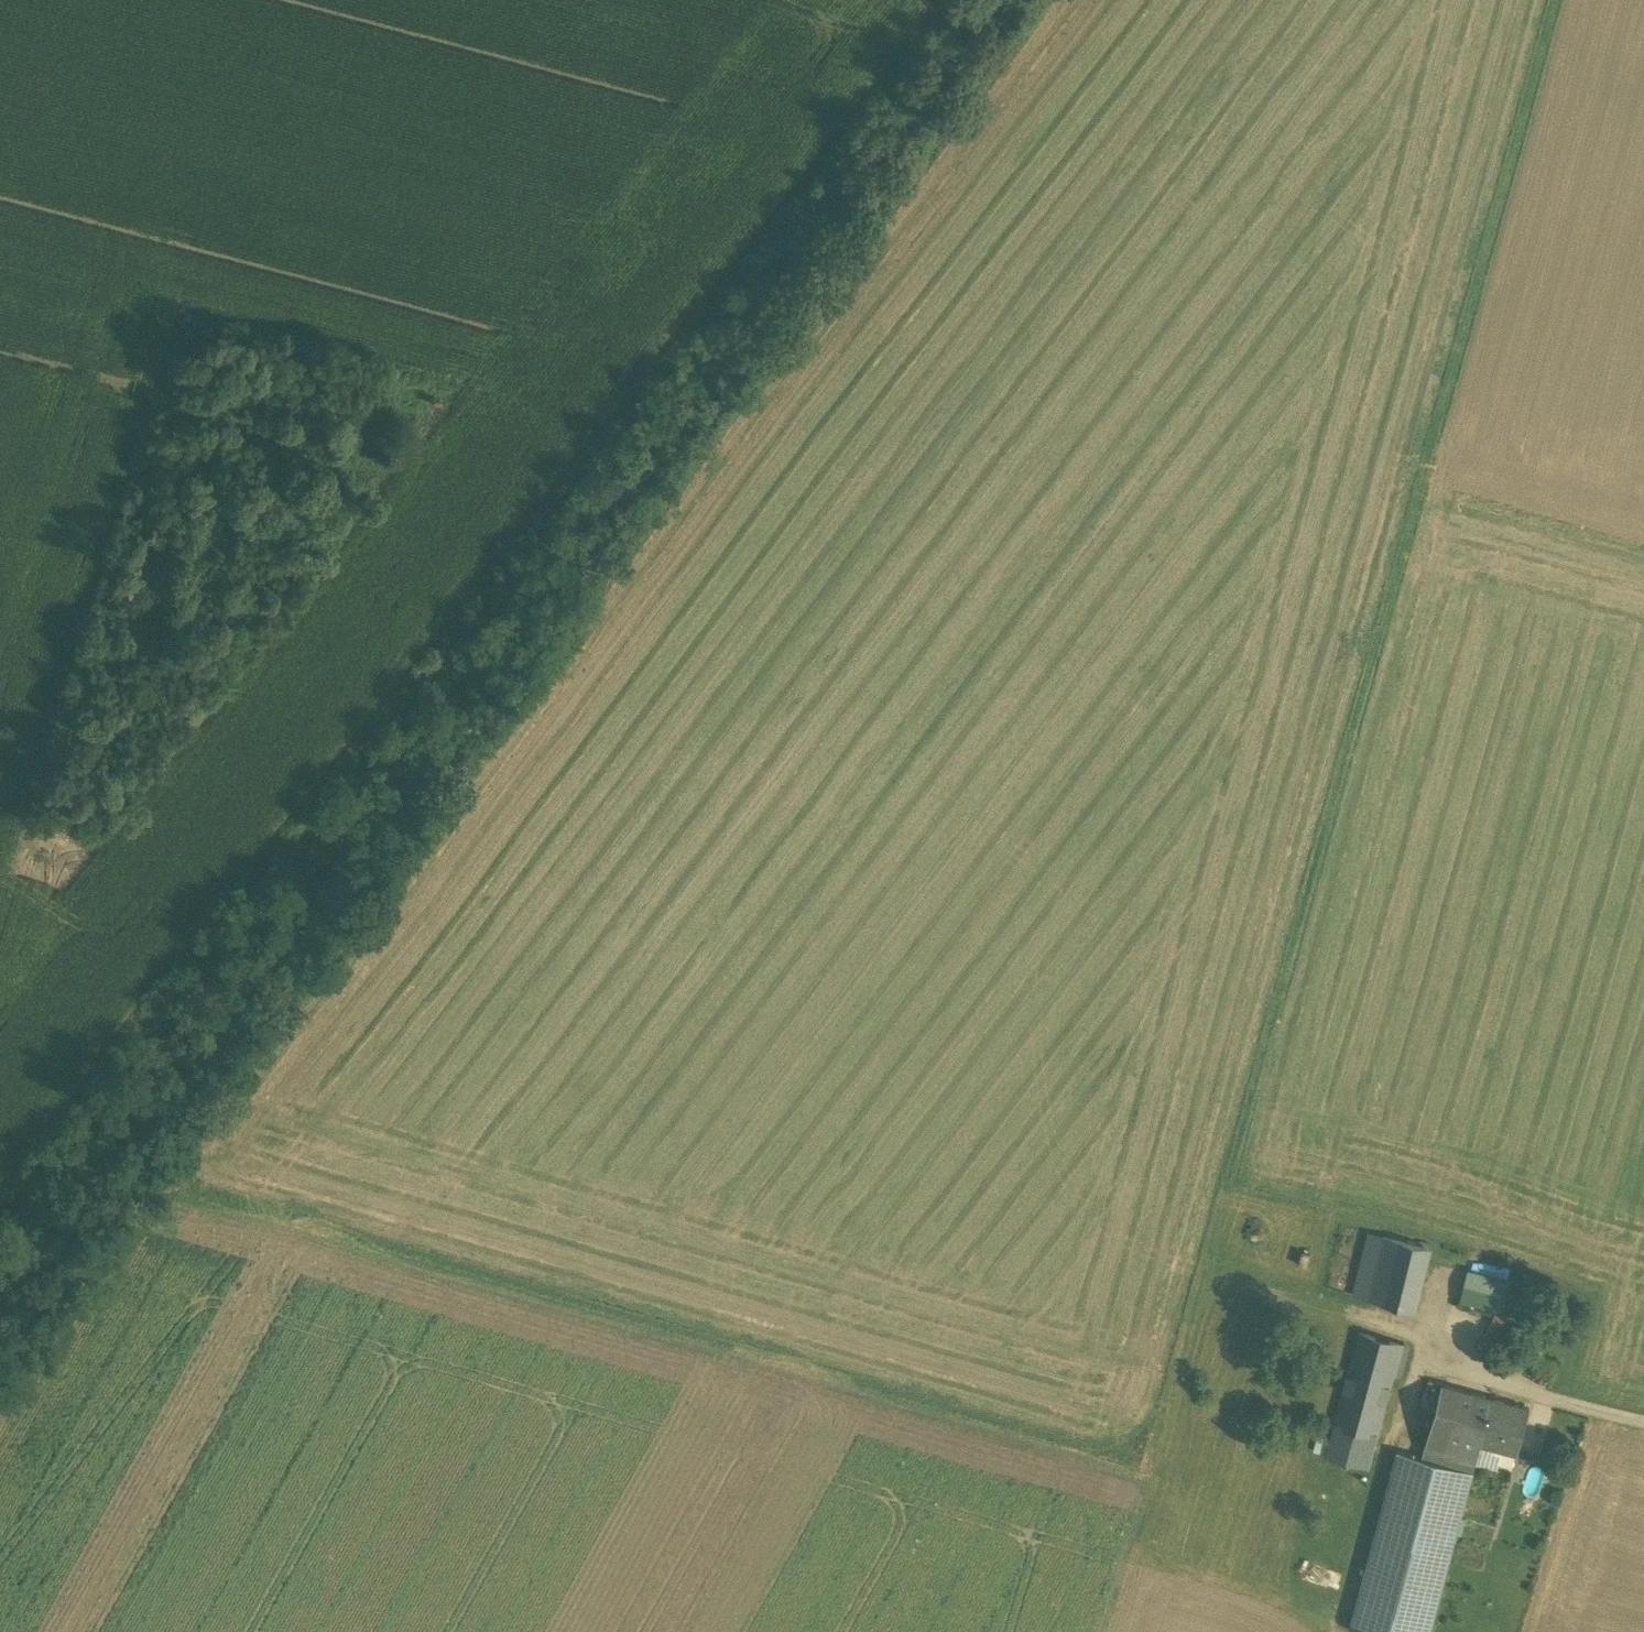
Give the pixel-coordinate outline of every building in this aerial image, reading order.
[(1427,1248),(1370,1233),(1355,1294),(1412,1308),(1427,1248)] [(1511,1271),(1472,1260),(1463,1301),(1502,1312),(1511,1271)] [(1511,1317),(1502,1312),(1492,1330),(1501,1335),(1511,1317)] [(1401,1344),(1360,1333),(1328,1453),(1369,1464),(1393,1374),(1401,1344)] [(1410,1346),(1401,1344),(1393,1374),(1402,1376),(1410,1346)] [(1493,1397),(1445,1385),(1427,1449),(1475,1462),(1480,1443),(1493,1397)] [(1529,1407),(1493,1397),(1480,1443),(1481,1443),(1502,1448),(1517,1453),(1529,1407)] [(1398,1450),(1355,1610),(1352,1622),(1389,1631),(1430,1631),(1476,1461),(1481,1443),(1480,1443),(1475,1462),(1427,1449),(1426,1449),(1424,1457),(1398,1450)] [(1502,1448),(1481,1443),(1476,1461),(1498,1467),(1502,1448)]
